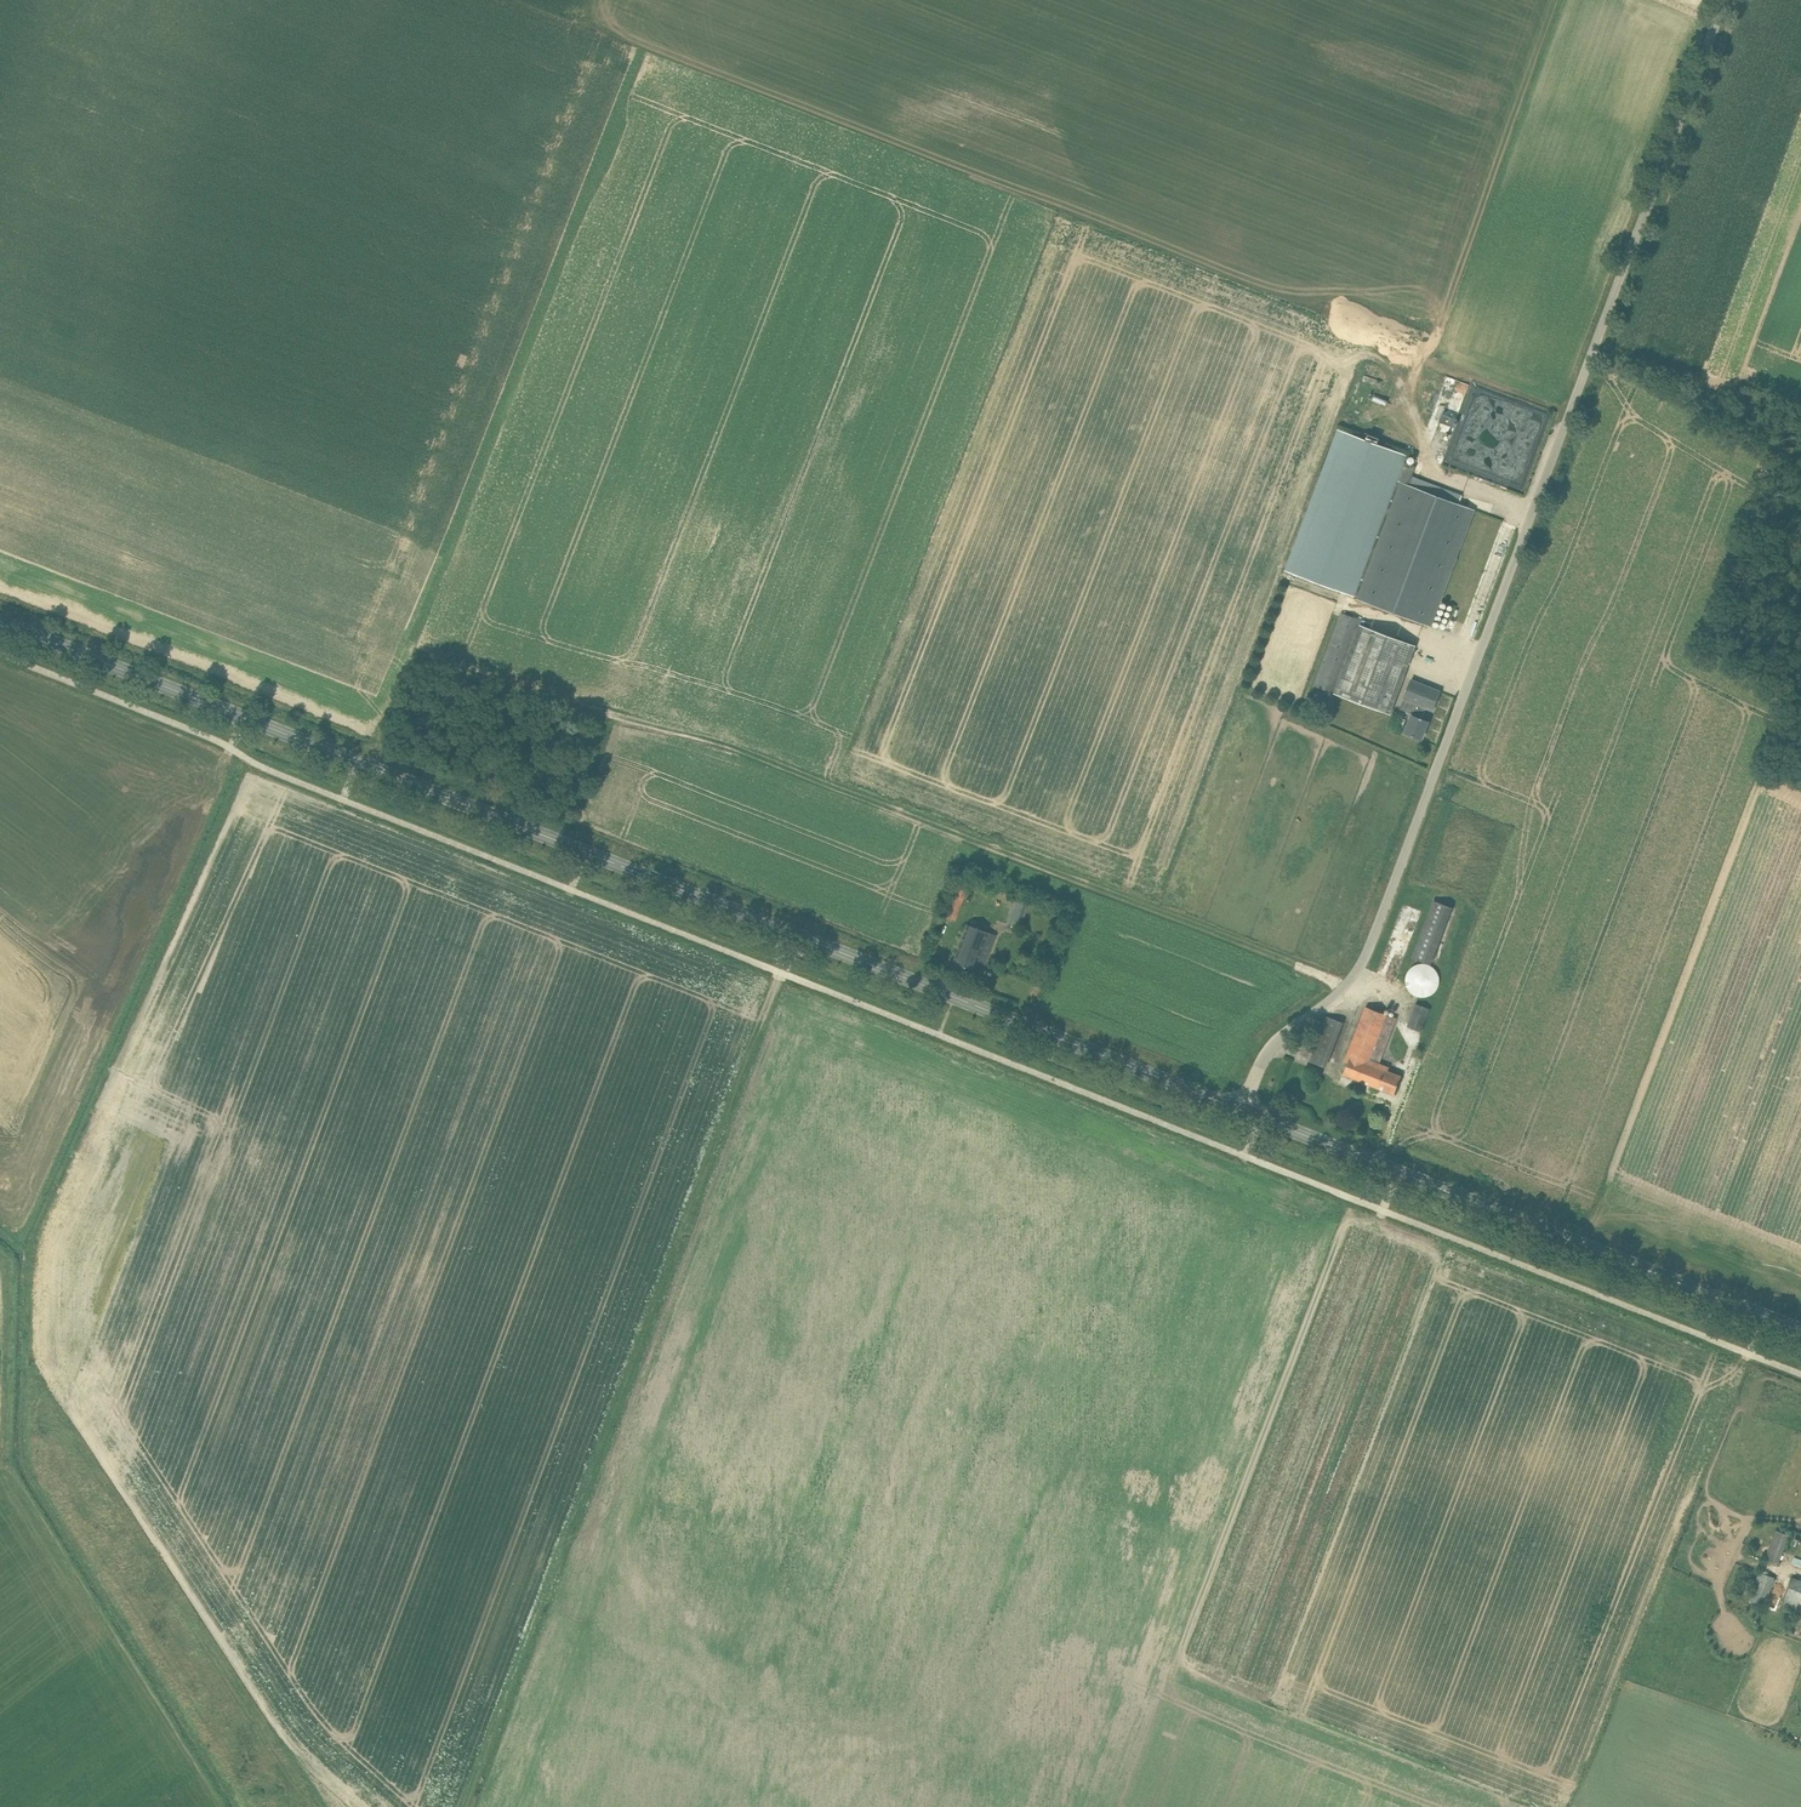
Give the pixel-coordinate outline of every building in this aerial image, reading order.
[(1444,419),(1460,425),(1463,418),(1447,411),(1444,419)] [(1290,572),(1440,621),(1477,505),(1434,491),(1436,482),(1414,475),(1412,483),(1402,480),(1411,450),(1338,426),(1290,572)] [(1416,645),(1361,624),(1361,622),(1342,614),(1315,687),(1335,695),(1335,692),(1391,713),(1416,645)] [(1441,691),(1411,679),(1400,709),(1412,713),(1405,732),(1422,739),(1429,721),(1423,718),(1427,707),(1434,710),(1441,691)] [(969,884),(956,879),(943,916),(956,920),(969,884)] [(1453,907),(1446,904),(1434,900),(1413,957),(1431,964),(1453,907)] [(985,964),(996,935),(968,924),(950,970),(971,977),(977,961),(985,964)] [(1408,971),(1408,972),(1406,977),(1406,980),(1406,982),(1407,984),(1408,986),(1409,989),(1412,993),(1414,994),(1418,996),(1421,997),(1425,996),(1427,996),(1429,996),(1433,994),(1435,992),(1437,989),(1439,986),(1440,983),(1440,980),(1440,978),(1439,975),(1438,972),(1437,970),(1435,968),(1433,966),(1432,966),(1430,965),(1429,964),(1425,963),(1422,963),(1420,963),(1416,964),(1413,966),(1412,967),(1409,970),(1408,971)] [(1416,1003),(1407,1026),(1422,1031),(1431,1008),(1416,1003)] [(1395,1094),(1402,1075),(1388,1070),(1390,1066),(1379,1062),(1397,1018),(1366,1006),(1345,1061),(1349,1062),(1344,1074),(1395,1094)] [(1327,1014),(1313,1060),(1333,1066),(1347,1019),(1327,1014)] [(1779,1563),(1790,1534),(1776,1529),(1765,1557),(1779,1563)] [(1758,1570),(1747,1598),(1764,1604),(1775,1576),(1758,1570)] [(1793,1576),(1782,1605),(1800,1613),(1800,1579),(1793,1576)]
